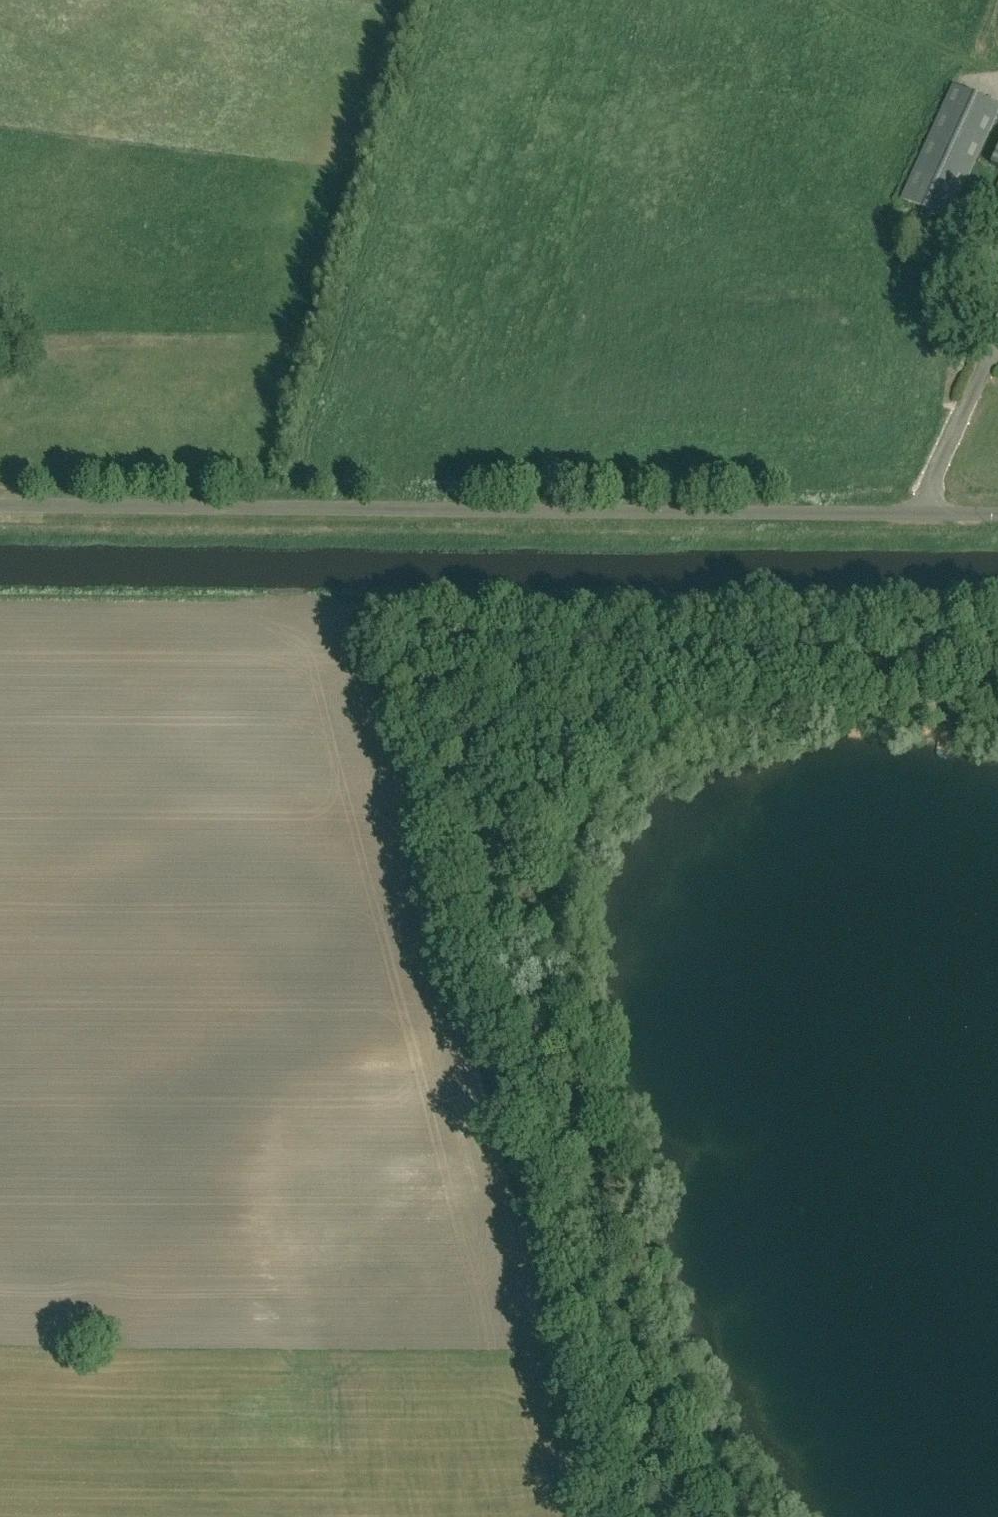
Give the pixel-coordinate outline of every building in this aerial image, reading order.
[(954,86),(903,199),(951,221),(997,116),(997,105),(954,86)]
